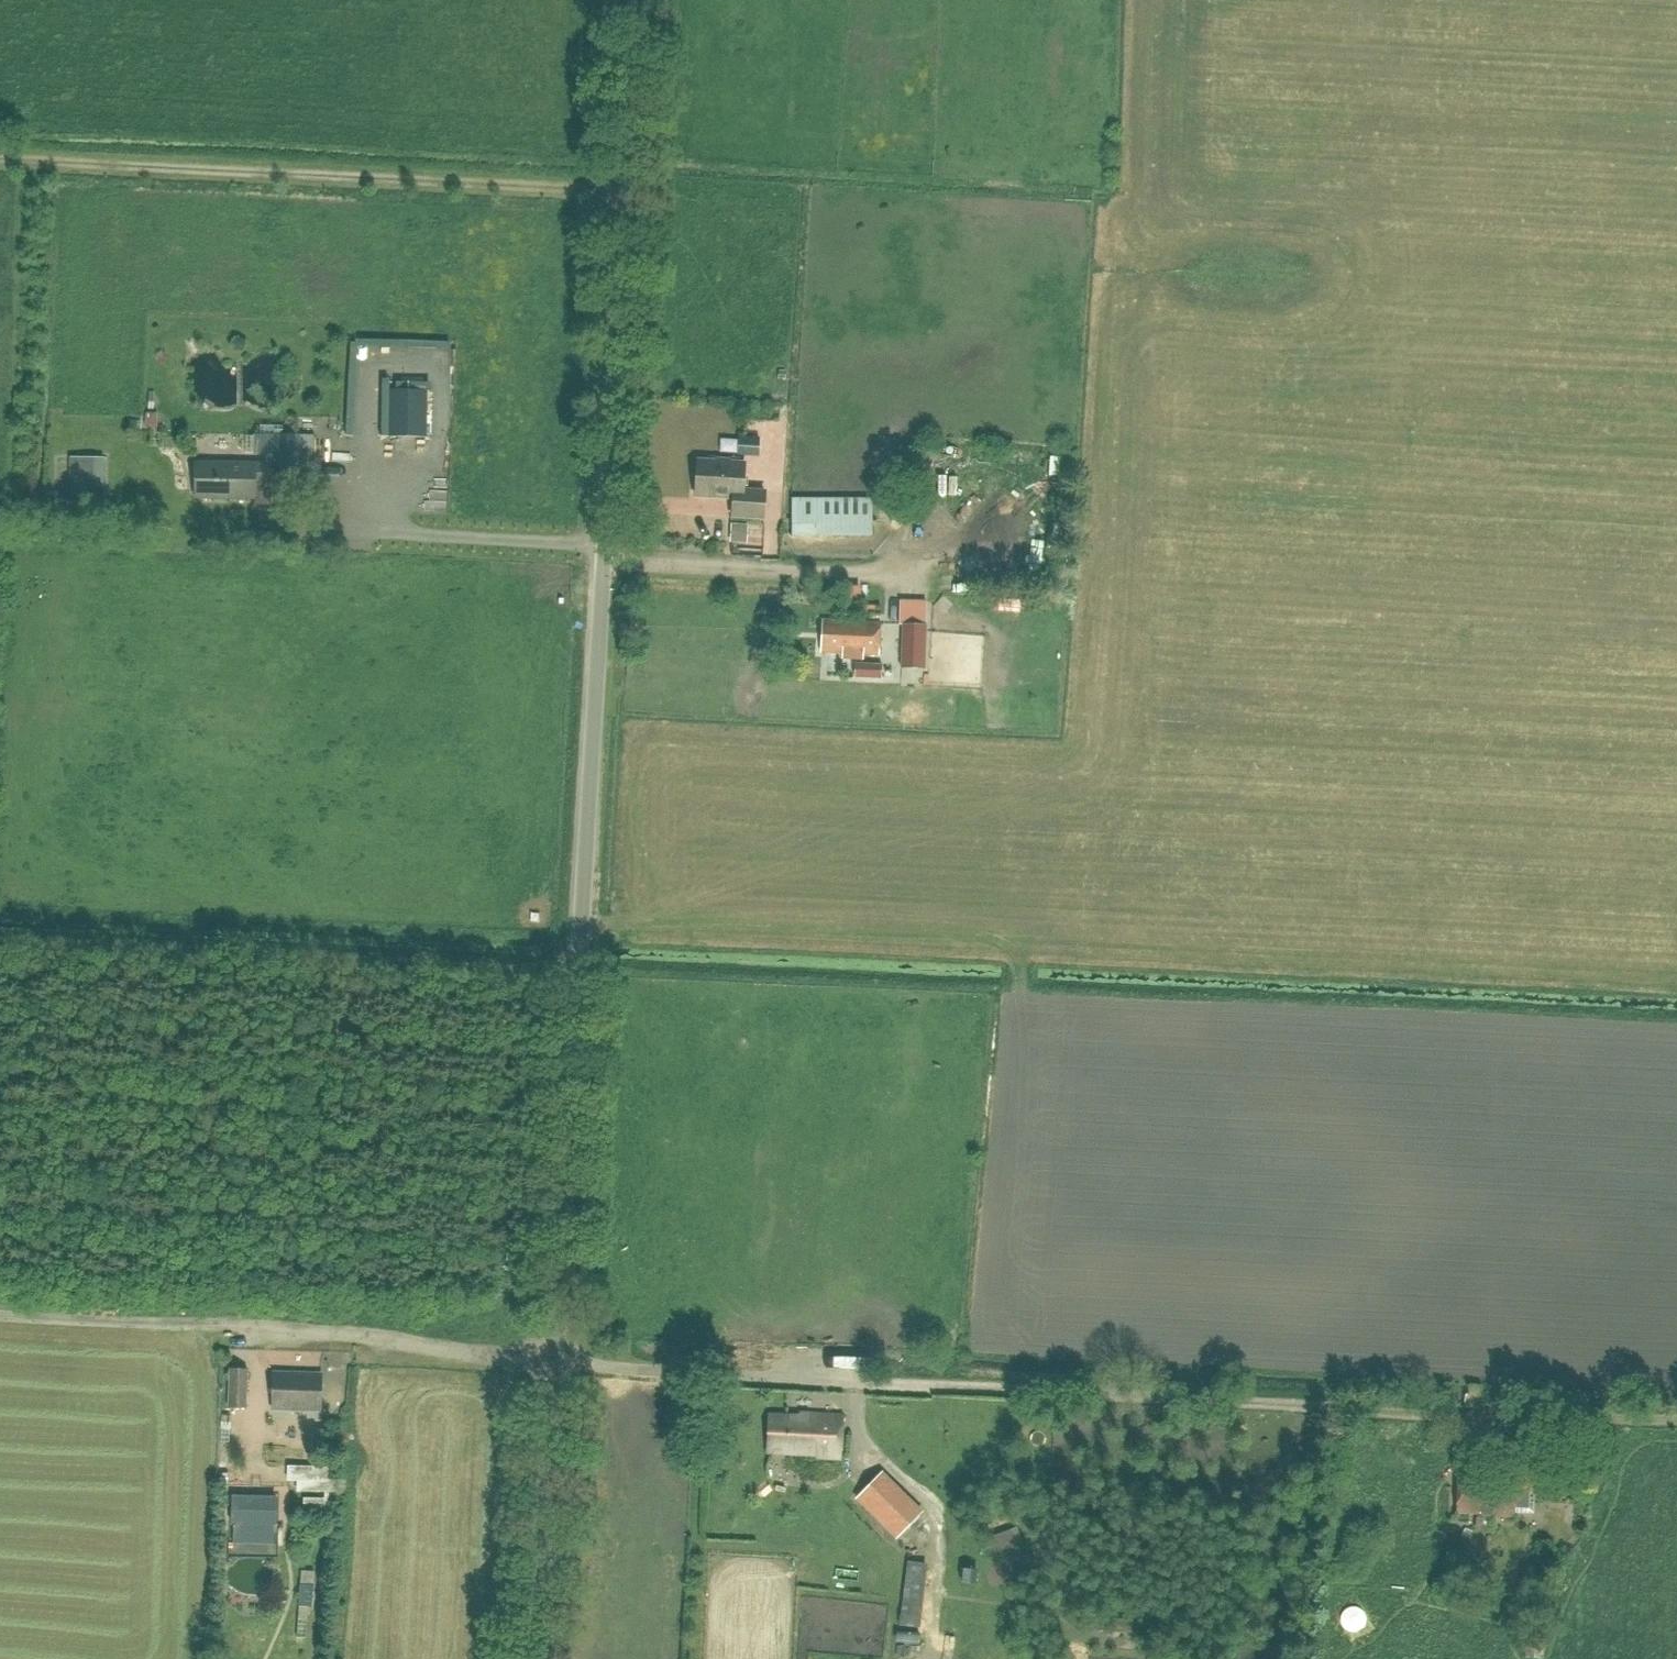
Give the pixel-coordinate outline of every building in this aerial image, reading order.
[(389,437),(426,437),(426,391),(389,391),(389,437)] [(277,482),(312,483),(313,436),(255,435),(254,454),(277,454),(277,482)] [(103,487),(89,487),(90,458),(70,458),(70,501),(103,501),(103,487)] [(716,463),(697,463),(695,497),(732,498),(731,517),(763,518),(764,490),(744,489),(745,465),(729,464),(729,461),(716,461),(716,463)] [(267,463),(195,462),(195,498),(254,499),(254,484),(267,484),(267,463)] [(1007,495),(1015,503),(1029,487),(1021,479),(1007,495)] [(872,499),(790,498),(790,536),(872,536),(872,499)] [(730,524),(730,543),(747,544),(748,524),(730,524)] [(868,676),(901,677),(901,660),(881,660),(881,653),(880,653),(880,622),(822,619),(821,652),(841,653),(841,660),(863,661),(863,653),(869,653),(868,676)] [(925,627),(908,626),(907,659),(908,659),(908,666),(923,667),(923,660),(924,660),(925,627)] [(227,1408),(246,1409),(248,1368),(228,1368),(227,1408)] [(322,1412),(323,1371),(271,1370),(270,1411),(322,1412)] [(531,1402),(530,1410),(537,1411),(538,1403),(531,1402)] [(840,1414),(798,1412),(798,1415),(767,1413),(765,1451),(814,1453),(814,1456),(838,1457),(840,1414)] [(1560,1440),(1584,1441),(1585,1430),(1561,1429),(1560,1440)] [(1506,1480),(1458,1477),(1456,1511),(1513,1515),(1513,1512),(1532,1513),(1533,1493),(1539,1493),(1542,1443),(1509,1441),(1506,1480)] [(880,1472),(856,1497),(895,1535),(920,1507),(880,1472)] [(233,1496),(233,1524),(274,1525),(274,1497),(233,1496)] [(1356,1613),(1344,1617),(1349,1632),(1372,1624),(1367,1610),(1356,1614),(1356,1613)]
